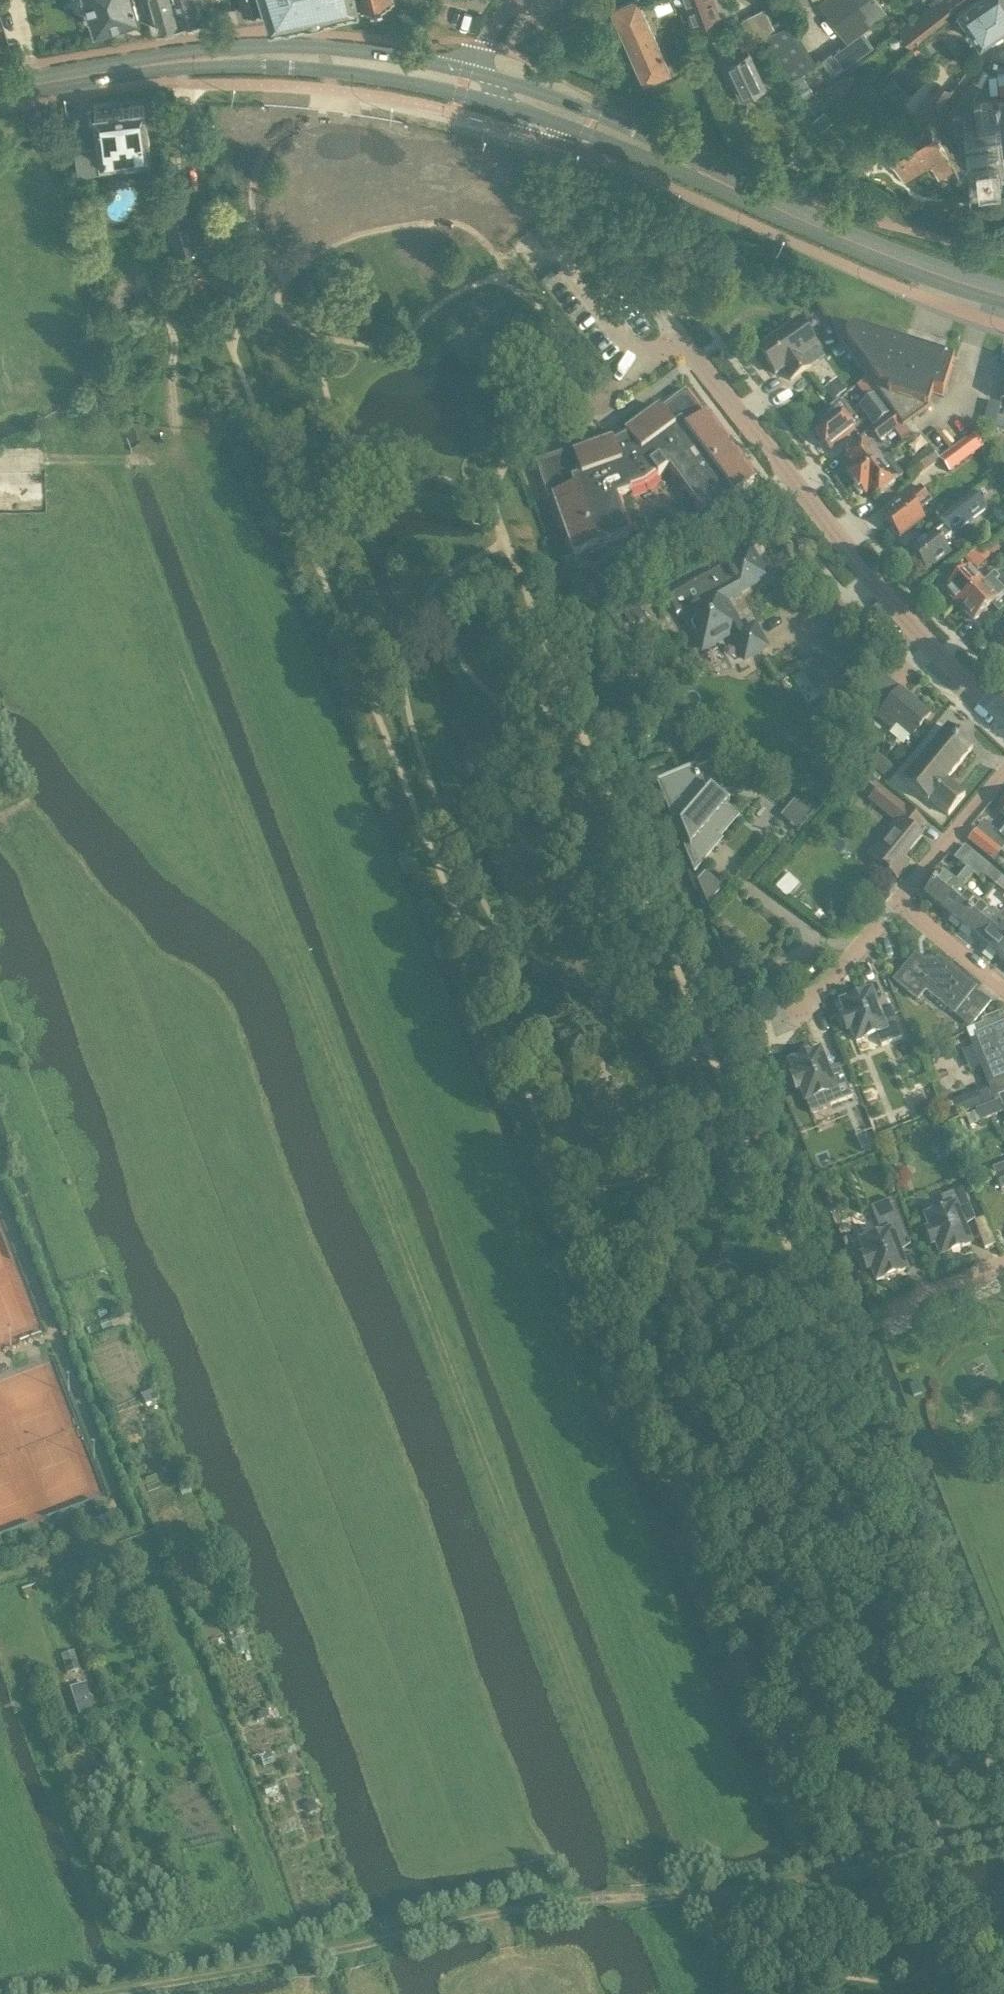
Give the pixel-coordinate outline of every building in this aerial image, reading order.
[(137,12),(133,0),(76,0),(78,6),(86,10),(89,10),(94,25),(137,12)] [(177,22),(171,0),(150,0),(159,29),(160,29),(165,33),(173,30),(177,24),(178,23),(177,22)] [(177,22),(201,14),(197,0),(171,0),(177,22)] [(357,2),(357,0),(238,0),(242,14),(264,7),(269,23),(284,19),(284,20),(307,14),(307,16),(322,12),(336,9),(335,7),(354,3),(354,4),(358,3),(357,2)] [(671,71),(638,0),(631,0),(610,10),(643,84),(671,71)] [(691,24),(733,8),(728,0),(682,0),(691,24)] [(847,40),(848,41),(863,30),(863,29),(885,12),(877,0),(824,0),(821,3),(847,40)] [(899,29),(911,44),(946,18),(940,11),(950,3),(953,7),(964,0),(940,0),(899,29)] [(980,43),(1003,27),(1003,0),(969,0),(956,9),(979,43),(980,43)] [(753,14),(740,20),(751,43),(753,42),(757,51),(767,46),(768,46),(765,40),(776,32),(775,30),(765,8),(753,14)] [(776,32),(765,40),(768,46),(773,53),(797,38),(788,24),(775,30),(776,32)] [(834,52),(833,52),(844,67),(859,56),(870,48),(860,33),(848,41),(834,52)] [(726,34),(712,40),(718,52),(715,54),(717,57),(730,84),(735,82),(742,96),(765,84),(749,53),(739,57),(734,48),(733,45),(732,45),(726,34)] [(813,93),(804,79),(792,87),(801,101),(813,93)] [(918,114),(928,121),(950,92),(940,85),(918,114)] [(972,103),(974,124),(967,125),(968,139),(966,141),(967,151),(977,150),(979,167),(981,167),(981,166),(1003,163),(1003,99),(972,103)] [(95,113),(100,145),(75,148),(79,173),(104,169),(103,159),(151,152),(145,106),(95,113)] [(955,171),(947,155),(929,121),(885,146),(904,179),(932,164),(939,179),(955,171)] [(177,255),(200,248),(186,202),(164,209),(177,255)] [(803,356),(816,347),(799,322),(758,350),(775,375),(783,370),(791,381),(811,367),(803,356)] [(953,360),(831,322),(839,342),(840,343),(902,428),(927,410),(932,392),(942,395),(953,360)] [(822,389),(832,403),(846,392),(837,379),(822,389)] [(685,488),(683,490),(700,514),(703,512),(707,518),(753,483),(749,478),(750,477),(733,454),(732,455),(725,445),(726,444),(709,420),(707,422),(684,390),(654,413),(653,411),(630,429),(631,430),(625,434),(626,434),(613,444),(612,441),(606,444),(605,442),(578,451),(579,453),(574,455),(572,449),(534,463),(540,479),(547,499),(553,497),(555,502),(553,503),(563,531),(565,530),(569,541),(566,542),(572,557),(630,536),(625,522),(623,523),(619,512),(621,511),(616,497),(630,492),(629,490),(642,486),(655,476),(657,478),(669,469),(676,479),(678,478),(685,488)] [(860,407),(876,427),(891,414),(876,395),(860,407)] [(847,422),(853,417),(840,402),(820,418),(826,425),(815,434),(830,452),(854,432),(847,422)] [(1002,405),(990,402),(985,425),(1003,430),(1003,427),(1003,421),(998,420),(1002,405)] [(891,414),(876,427),(884,437),(899,424),(891,414)] [(946,418),(921,438),(931,451),(935,456),(961,437),(946,418)] [(965,443),(957,449),(966,461),(983,449),(974,437),(965,443)] [(846,473),(855,485),(885,462),(869,443),(847,462),(852,468),(846,473)] [(939,462),(940,463),(939,463),(947,475),(966,461),(957,449),(951,453),(951,452),(939,462)] [(924,456),(904,471),(912,482),(932,467),(938,462),(939,463),(940,463),(939,462),(935,456),(931,451),(924,456)] [(885,462),(855,485),(866,498),(871,493),(877,499),(899,480),(885,462)] [(918,509),(931,499),(923,488),(909,498),(911,500),(886,519),(901,539),(926,519),(918,509)] [(947,529),(938,536),(937,535),(913,554),(919,562),(919,565),(923,570),(926,570),(929,573),(952,554),(944,544),(987,510),(974,494),(941,521),(947,529)] [(741,531),(758,522),(753,513),(737,522),(741,531)] [(983,546),(966,559),(975,569),(1001,549),(997,543),(987,551),(983,546)] [(744,662),(767,649),(756,629),(744,636),(726,605),(767,580),(749,548),(720,566),(730,584),(681,613),(703,650),(728,635),(744,662)] [(947,590),(962,606),(984,584),(969,569),(947,590)] [(962,606),(976,621),(992,606),(999,614),(1003,609),(1003,588),(995,596),(984,584),(962,606)] [(637,604),(632,607),(622,612),(631,627),(645,619),(637,604)] [(805,652),(824,685),(853,668),(834,636),(805,652)] [(858,691),(861,694),(881,708),(897,686),(874,669),(858,691)] [(900,689),(876,718),(892,730),(895,726),(911,738),(931,715),(900,689)] [(972,749),(948,729),(903,783),(928,804),(930,801),(949,816),(965,796),(947,781),(972,749)] [(876,754),(867,764),(884,779),(893,768),(876,754)] [(659,783),(695,871),(715,847),(710,843),(716,836),(719,839),(736,818),(724,808),(728,803),(710,788),(707,793),(705,793),(695,768),(695,767),(657,783),(657,784),(659,783)] [(917,833),(925,824),(905,808),(880,788),(870,800),(896,822),(869,855),(897,878),(908,865),(903,860),(922,837),(917,833)] [(975,847),(993,862),(1000,852),(994,847),(983,838),(975,847)] [(924,896),(943,912),(960,891),(961,890),(974,875),(984,862),(965,846),(954,859),(965,868),(953,884),(942,875),(924,896)] [(984,862),(974,875),(980,880),(984,876),(995,885),(1001,878),(990,868),(991,868),(984,862)] [(960,891),(943,912),(960,926),(978,905),(961,890),(960,891)] [(978,905),(960,926),(979,942),(997,920),(978,905)] [(979,942),(997,957),(1003,949),(1003,926),(997,920),(979,942)] [(917,957),(908,968),(897,982),(919,1000),(927,990),(962,1019),(964,1023),(970,1028),(991,1003),(981,995),(980,996),(973,990),(974,989),(939,960),(934,966),(927,966),(917,957)] [(882,1047),(903,1039),(892,1010),(880,1015),(871,993),(842,1004),(847,1017),(842,1018),(848,1032),(852,1030),(857,1043),(877,1035),(882,1047)] [(982,1069),(995,1103),(1000,1101),(998,1097),(1003,1094),(1003,1017),(1002,1012),(982,1020),(981,1020),(983,1024),(967,1031),(973,1048),(961,1052),(969,1073),(982,1069)] [(832,1107),(853,1098),(841,1069),(829,1074),(820,1053),(791,1064),(796,1076),(792,1078),(797,1092),(802,1090),(807,1102),(827,1095),(832,1107)] [(976,1092),(941,1105),(948,1121),(983,1107),(976,1092)] [(980,1121),(981,1122),(1003,1113),(1003,1094),(998,1097),(1000,1101),(995,1103),(975,1111),(976,1112),(966,1116),(969,1125),(980,1121)] [(997,1178),(1003,1175),(1003,1163),(992,1168),(997,1178)] [(962,1223),(974,1218),(963,1189),(942,1198),(947,1210),(927,1218),(931,1230),(927,1232),(932,1246),(937,1244),(942,1256),(971,1245),(962,1223)] [(898,1249),(910,1244),(893,1200),(872,1208),(882,1235),(862,1243),(867,1256),(863,1257),(868,1271),(873,1269),(877,1282),(906,1270),(898,1249)]
